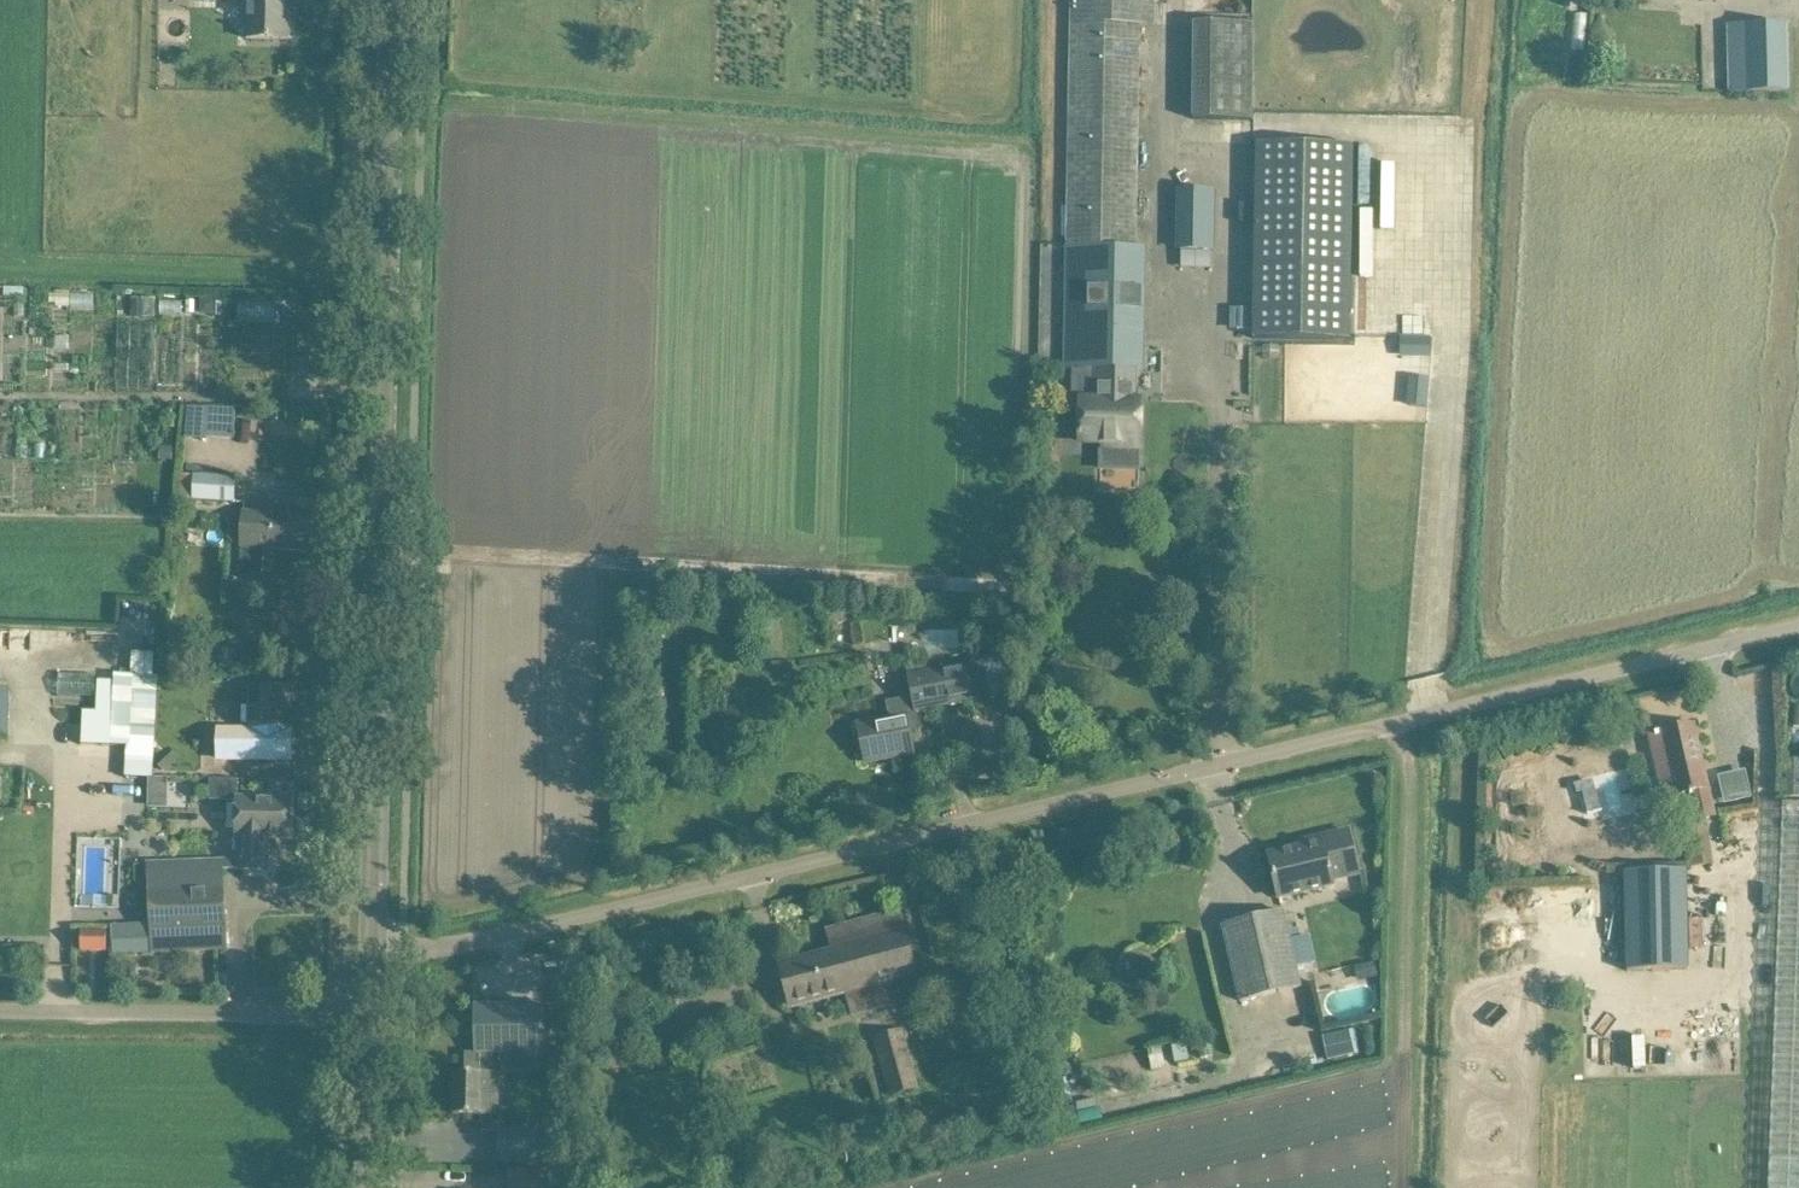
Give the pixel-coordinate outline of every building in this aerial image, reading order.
[(246,1),(245,39),(288,40),(289,0),(206,0),(206,1),(246,1)] [(1066,368),(1097,368),(1137,369),(1142,369),(1144,250),(1136,250),(1141,25),(1156,25),(1156,0),(1074,0),(1066,368)] [(1254,25),(1194,24),(1193,121),(1253,121),(1254,25)] [(1789,93),(1787,26),(1728,28),(1730,95),(1789,93)] [(1256,145),(1253,339),(1349,341),(1353,147),(1256,145)] [(1217,250),(1219,193),(1186,193),(1184,249),(1217,250)] [(200,300),(200,315),(215,315),(215,300),(200,300)] [(143,318),(144,301),(132,301),(131,317),(143,318)] [(168,332),(191,332),(190,304),(168,304),(168,332)] [(256,329),(280,330),(280,320),(256,319),(256,329)] [(321,382),(322,362),(300,360),(298,380),(321,382)] [(1081,400),(1080,442),(1102,442),(1102,449),(1099,449),(1098,472),(1141,472),(1141,450),(1139,450),(1140,402),(1136,402),(1137,369),(1097,368),(1096,400),(1081,400)] [(234,411),(187,408),(186,434),(233,437),(234,411)] [(159,460),(172,461),(173,447),(160,446),(159,460)] [(181,488),(181,499),(195,500),(234,502),(235,477),(182,475),(181,488)] [(232,515),(230,541),(241,542),(240,547),(242,547),(240,574),(262,575),(265,549),(312,552),(315,516),(243,511),(243,516),(232,515)] [(235,574),(234,595),(271,597),(272,575),(262,575),(240,574),(235,574)] [(965,664),(908,675),(912,698),(915,713),(917,713),(972,702),(972,701),(991,698),(984,660),(965,664)] [(103,703),(104,678),(59,676),(58,701),(103,703)] [(120,744),(135,744),(134,782),(162,783),(165,681),(122,679),(120,744)] [(8,734),(10,688),(0,687),(0,734),(8,734)] [(248,730),(229,730),(228,760),(292,760),(292,732),(292,689),(248,688),(248,730)] [(887,703),(890,718),(858,724),(865,763),(913,753),(909,733),(921,730),(917,713),(915,713),(912,698),(887,703)] [(91,754),(115,754),(113,705),(90,706),(91,754)] [(1662,731),(1648,734),(1663,798),(1678,794),(1691,791),(1697,819),(1716,814),(1704,764),(1694,723),(1662,731)] [(1785,759),(1785,798),(1798,798),(1798,759),(1785,759)] [(1728,781),(1735,811),(1762,804),(1754,774),(1728,781)] [(238,779),(220,779),(210,779),(209,798),(219,798),(238,799),(238,779)] [(227,950),(223,870),(240,869),(240,870),(267,871),(267,837),(289,838),(290,801),(237,800),(236,836),(241,837),(240,859),(222,861),(148,864),(153,953),(227,950)] [(1782,805),(1768,1187),(1798,1187),(1798,806),(1782,805)] [(1358,874),(1348,831),(1320,838),(1322,845),(1302,849),(1302,848),(1269,856),(1279,899),(1336,886),(1334,879),(1358,874)] [(1688,974),(1686,871),(1625,872),(1627,975),(1688,974)] [(1622,929),(1621,897),(1590,897),(1591,930),(1622,929)] [(921,997),(898,912),(829,931),(835,952),(780,967),(791,1006),(847,991),(853,1015),(921,997)] [(1301,988),(1283,912),(1222,926),(1240,1002),(1301,988)] [(106,933),(81,933),(81,951),(106,951),(106,933)] [(1377,978),(1374,962),(1359,965),(1363,981),(1377,978)] [(474,1005),(475,1053),(475,1054),(479,1054),(479,1072),(454,1072),(453,1115),(492,1114),(492,1096),(498,1096),(499,1052),(539,1053),(538,1004),(474,1005)] [(1360,1053),(1354,1028),(1321,1036),(1326,1060),(1360,1053)] [(891,1094),(916,1088),(900,1031),(876,1038),(891,1094)] [(500,1129),(500,1162),(537,1162),(537,1129),(500,1129)] [(510,1187),(560,1187),(560,1170),(511,1169),(510,1187)]
